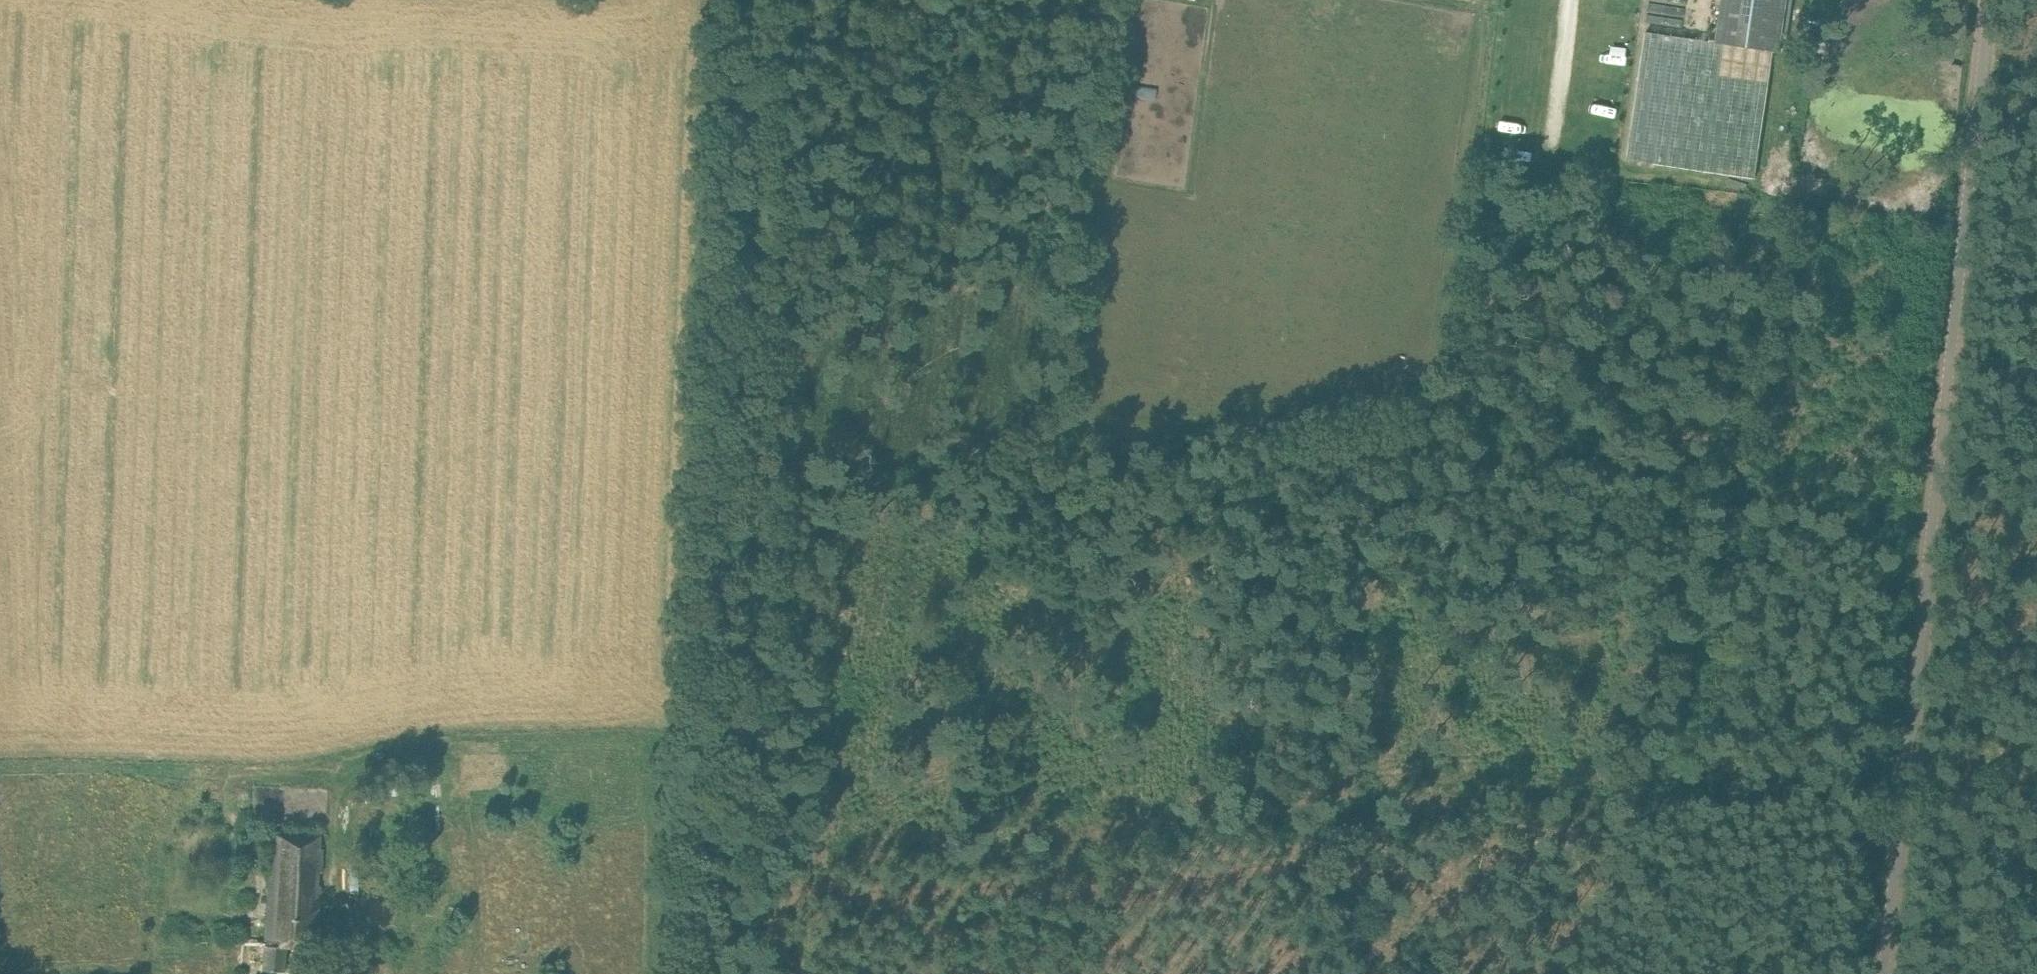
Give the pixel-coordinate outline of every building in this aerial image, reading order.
[(1716,42),(1647,31),(1628,159),(1755,178),(1774,52),(1778,52),(1786,0),(1722,0),(1716,42)] [(326,834),(274,829),(263,970),(286,971),(288,947),(316,950),(326,834)]
